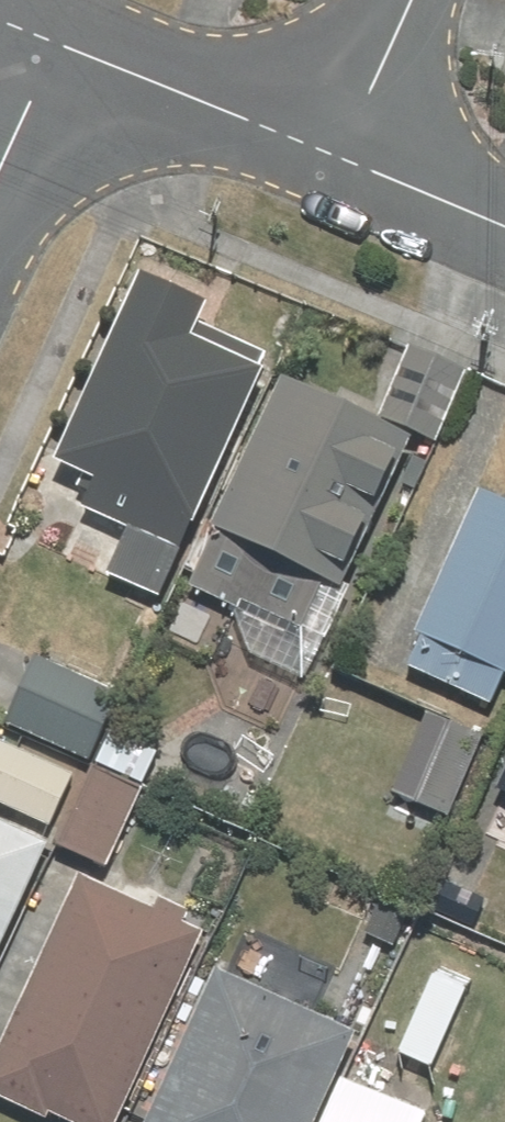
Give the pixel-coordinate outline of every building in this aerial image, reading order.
[(190,555),(280,354),(136,290),(55,473),(89,488),(80,506),(190,555)] [(361,560),(412,444),(277,384),(208,540),(311,586),(329,546),(361,560)] [(478,497),(401,673),(501,717),(504,707),(504,509),(478,497)] [(0,729),(0,738),(74,771),(106,701),(28,666),(0,729)] [(45,838),(74,771),(0,738),(0,818),(45,838)] [(153,758),(110,738),(57,853),(100,873),(153,758)] [(56,843),(45,838),(0,818),(0,970),(56,843)] [(32,1121),(112,1121),(193,941),(72,888),(0,1050),(0,1108),(32,1121)] [(335,1074),(352,1035),(205,970),(138,1121),(314,1121),(335,1074)] [(430,1116),(335,1074),(314,1121),(428,1121),(430,1116)]
